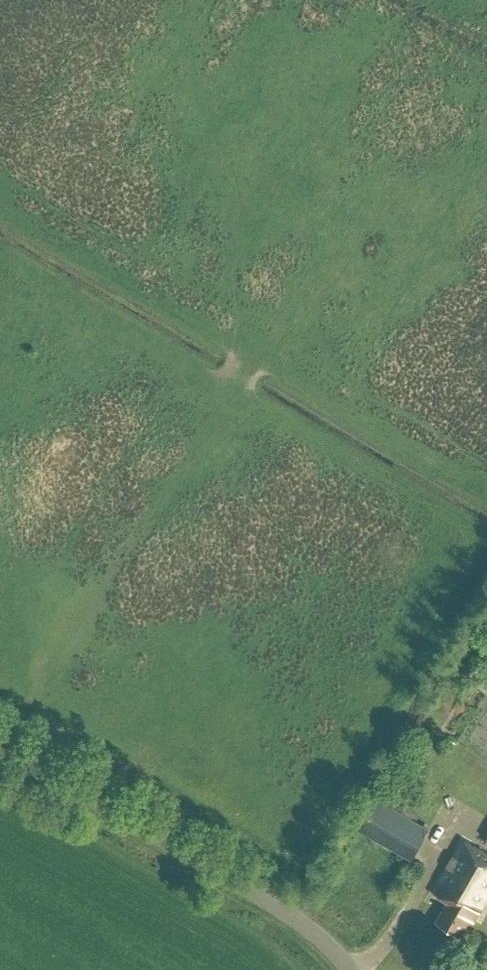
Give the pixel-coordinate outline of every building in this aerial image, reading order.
[(427,828),(377,799),(361,829),(410,857),(427,828)] [(342,846),(371,859),(376,848),(347,835),(342,846)] [(464,842),(434,893),(449,901),(438,920),(461,934),(471,917),(474,918),(486,896),(486,855),(464,842)]
